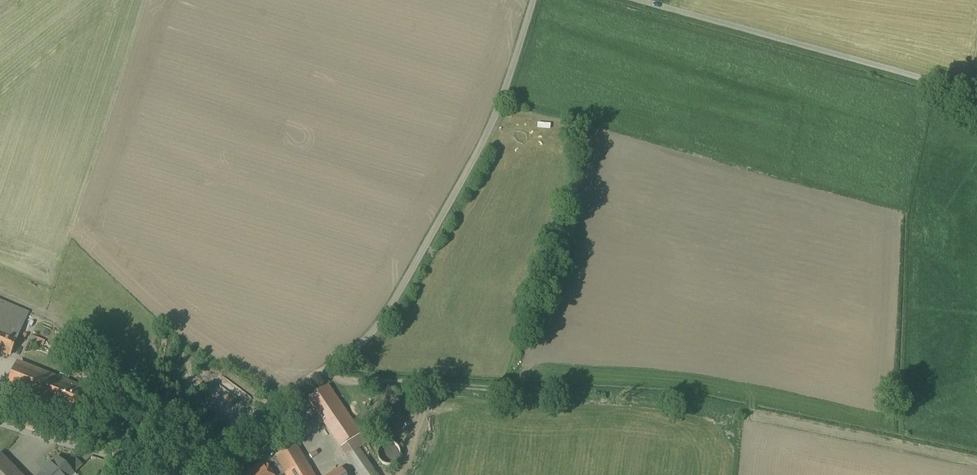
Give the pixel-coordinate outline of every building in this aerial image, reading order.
[(10,357),(28,311),(0,300),(0,354),(10,357)] [(84,392),(14,367),(4,392),(75,419),(84,392)] [(307,399),(357,474),(379,474),(362,449),(368,444),(327,385),(307,399)] [(273,458),(282,474),(314,474),(297,444),(273,458)] [(0,454),(0,474),(21,474),(0,454)] [(38,474),(74,474),(56,457),(38,474)] [(242,474),(271,474),(264,462),(242,474)]
